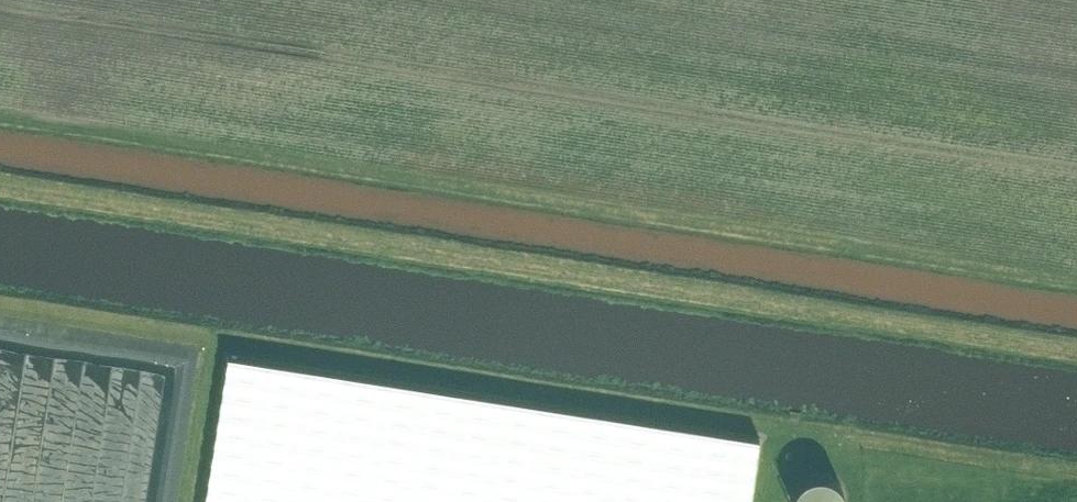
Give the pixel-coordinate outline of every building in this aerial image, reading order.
[(205,501),(748,501),(758,437),(228,354),(205,501)]
